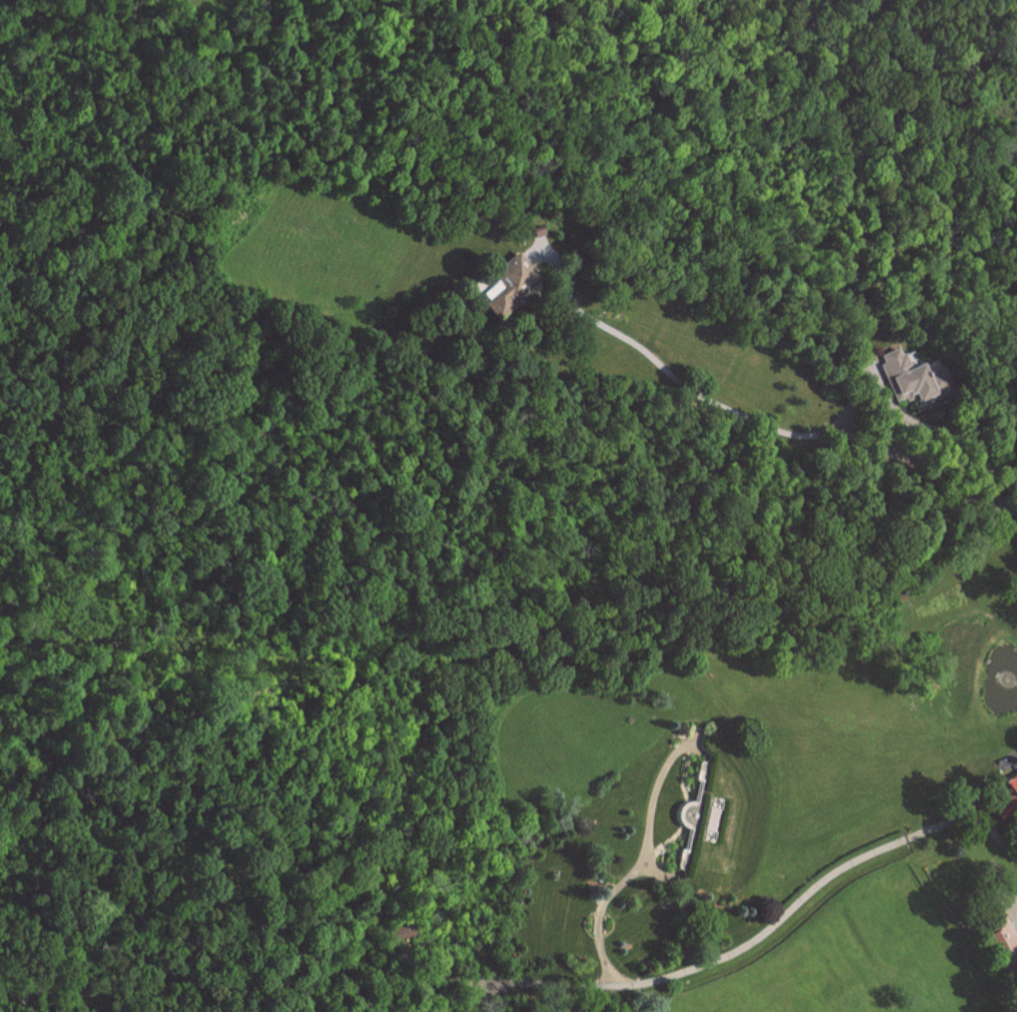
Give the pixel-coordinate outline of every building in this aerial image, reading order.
[(541,278),(520,251),(494,272),(501,280),(486,292),(492,300),(489,303),(502,319),(526,301),(520,294),(541,278)] [(915,407),(951,393),(941,366),(927,372),(923,363),(908,369),(900,347),(879,355),(883,363),(880,364),(895,403),(911,397),(915,407)] [(1008,781),(1016,795),(1009,799),(1015,810),(1016,808),(1016,776),(1008,781)] [(1005,957),(1016,952),(1016,935),(1012,925),(994,933),(1005,957)]
